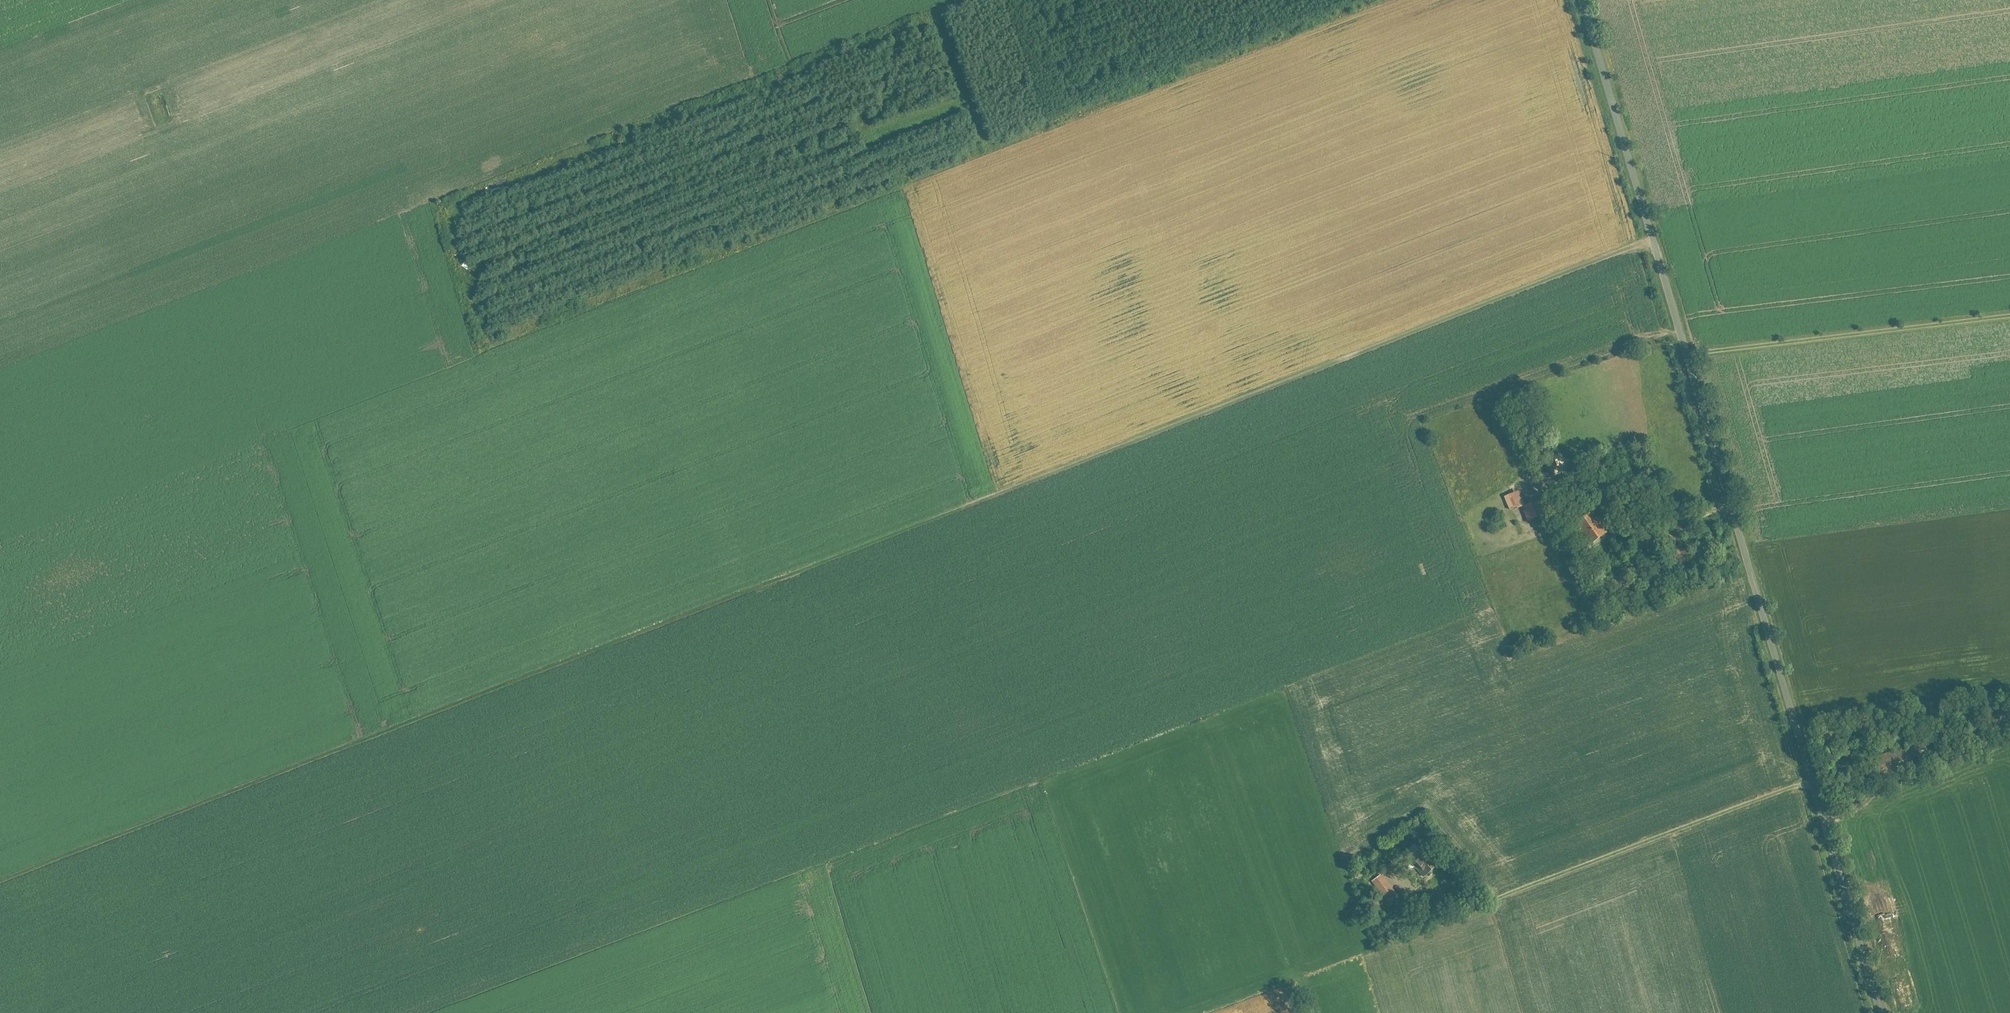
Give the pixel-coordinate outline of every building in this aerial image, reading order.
[(1556,454),(1549,456),(1552,468),(1559,465),(1556,454)] [(1522,491),(1506,496),(1511,510),(1526,505),(1522,491)] [(1521,508),(1527,523),(1545,515),(1539,500),(1521,508)] [(1592,509),(1573,522),(1595,552),(1613,540),(1592,509)] [(1423,846),(1406,862),(1422,878),(1439,862),(1423,846)] [(1385,874),(1375,882),(1390,902),(1401,894),(1385,874)]
